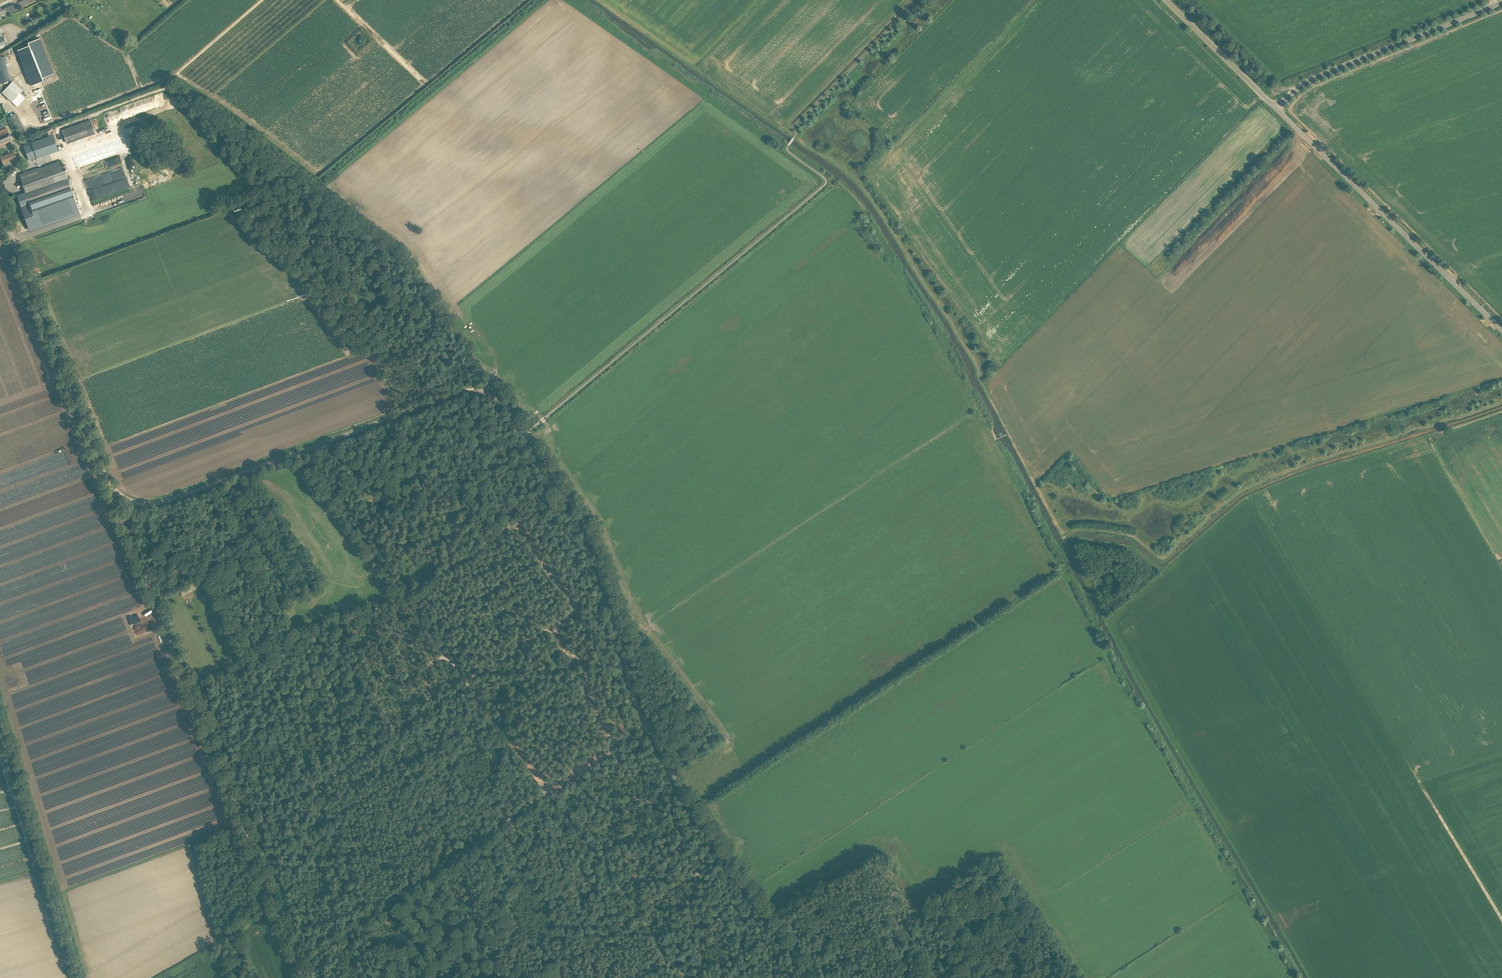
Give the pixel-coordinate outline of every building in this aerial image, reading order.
[(41,79),(55,73),(40,38),(27,44),(28,46),(18,50),(32,86),(42,81),(41,79)] [(1,89),(2,92),(12,102),(23,90),(11,80),(13,79),(3,57),(0,58),(0,89),(1,89)] [(35,113),(47,108),(46,105),(34,110),(35,113)] [(16,112),(11,116),(21,132),(26,129),(16,112)] [(95,131),(92,125),(91,120),(62,130),(64,135),(66,141),(95,131)] [(7,128),(7,127),(0,130),(0,146),(12,140),(9,134),(9,133),(7,128)] [(31,144),(23,147),(28,161),(36,159),(37,159),(58,152),(53,136),(31,143),(31,144)] [(14,151),(0,157),(4,165),(17,159),(14,151)] [(119,156),(93,163),(95,170),(121,163),(119,156)] [(26,193),(18,196),(30,230),(80,212),(69,181),(62,161),(40,169),(40,167),(24,173),(20,174),(26,193)] [(117,180),(125,177),(122,167),(113,170),(117,180)] [(33,249),(36,262),(42,260),(39,248),(33,249)]
